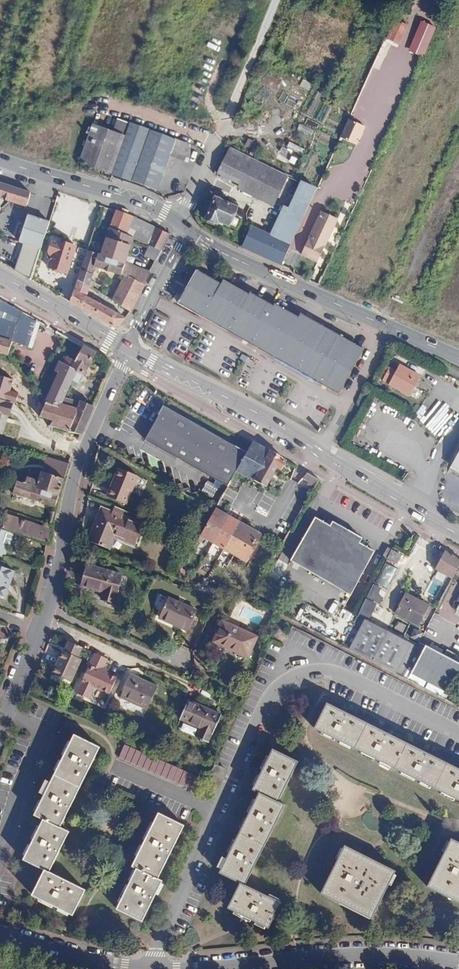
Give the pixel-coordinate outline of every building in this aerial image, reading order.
[(409,51),(425,57),(438,27),(422,20),(409,51)] [(390,41),(403,44),(408,24),(395,21),(390,41)] [(300,87),(309,91),(313,84),(304,79),(300,87)] [(367,128),(351,120),(342,141),(358,148),(367,128)] [(135,124),(117,176),(162,192),(180,140),(135,124)] [(218,142),(207,170),(265,199),(277,172),(218,142)] [(301,169),(306,153),(282,146),(277,161),(301,169)] [(271,240),(286,246),(311,189),(297,182),(271,240)] [(9,201),(25,206),(30,192),(0,183),(0,209),(9,201)] [(208,197),(198,217),(199,220),(202,223),(205,224),(208,222),(230,233),(236,221),(226,216),(230,207),(208,197)] [(251,207),(248,218),(255,220),(258,210),(251,207)] [(116,211),(110,228),(124,235),(128,226),(131,217),(116,211)] [(317,264),(337,221),(320,213),(300,256),(317,264)] [(30,246),(40,249),(49,222),(28,215),(19,242),(30,246)] [(49,222),(40,249),(30,246),(23,265),(20,274),(31,280),(41,250),(50,222),(49,222)] [(128,226),(124,235),(133,239),(148,245),(152,237),(128,226)] [(86,251),(80,269),(93,274),(95,267),(121,275),(124,266),(133,239),(124,235),(110,228),(100,255),(86,251)] [(156,229),(156,228),(152,237),(148,245),(149,246),(161,251),(165,242),(169,235),(162,231),(156,229)] [(237,250),(276,269),(286,246),(271,240),(246,229),(237,250)] [(52,254),(50,259),(47,267),(67,273),(68,273),(75,275),(79,263),(71,260),(76,246),(65,242),(64,245),(52,240),(48,253),(52,254)] [(161,251),(149,246),(144,256),(155,262),(161,251)] [(0,263),(12,269),(16,261),(4,254),(0,263)] [(12,269),(20,274),(23,265),(16,261),(12,269)] [(124,266),(121,275),(125,276),(133,280),(137,271),(124,266)] [(93,274),(80,269),(77,278),(89,286),(91,280),(93,274)] [(148,275),(137,271),(133,280),(143,285),(148,275)] [(298,317),(274,304),(273,306),(250,293),(249,295),(223,281),(221,284),(197,271),(185,291),(179,302),(339,391),(362,349),(300,314),(298,317)] [(133,280),(125,276),(115,296),(113,301),(130,312),(143,285),(133,280)] [(89,286),(77,278),(74,289),(86,296),(89,286)] [(94,283),(93,288),(113,301),(115,296),(94,283)] [(86,296),(74,289),(70,302),(93,316),(100,304),(101,301),(96,298),(95,301),(86,296)] [(11,341),(20,312),(0,301),(0,353),(7,355),(11,341)] [(100,304),(93,316),(112,327),(120,325),(125,318),(105,307),(100,304)] [(20,312),(11,341),(27,346),(36,321),(35,320),(34,320),(20,312)] [(84,374),(95,354),(82,346),(74,361),(71,367),(77,371),(72,380),(77,383),(82,373),(84,374)] [(71,367),(74,361),(66,357),(63,363),(60,361),(55,371),(58,373),(45,402),(45,403),(59,408),(64,398),(72,380),(77,371),(71,367)] [(421,376),(400,365),(396,371),(389,367),(382,380),(410,395),(421,376)] [(12,404),(15,405),(19,393),(11,391),(14,379),(0,375),(0,401),(12,404)] [(29,383),(34,388),(37,386),(33,380),(29,383)] [(454,388),(451,394),(458,399),(458,391),(454,388)] [(413,414),(423,426),(415,433),(427,447),(454,423),(432,397),(413,414)] [(67,431),(80,403),(64,398),(59,408),(45,403),(39,416),(52,421),(50,426),(67,431)] [(9,414),(12,404),(0,401),(0,411),(9,414)] [(93,407),(92,406),(81,401),(80,403),(67,431),(80,435),(93,407)] [(237,471),(247,453),(164,406),(146,439),(228,486),(231,481),(237,471)] [(286,461),(252,443),(247,453),(237,471),(266,487),(277,468),(281,470),(286,461)] [(451,465),(458,470),(458,451),(451,465)] [(48,474),(63,479),(68,464),(46,457),(44,464),(51,467),(48,474)] [(118,468),(107,496),(126,504),(138,476),(118,468)] [(55,507),(63,479),(48,474),(41,471),(37,483),(19,478),(18,482),(16,481),(12,493),(55,507)] [(312,490),(318,479),(305,472),(301,478),(307,481),(304,486),(312,490)] [(124,511),(114,507),(112,513),(122,517),(124,511)] [(122,517),(112,513),(102,508),(88,540),(108,549),(114,536),(135,544),(142,525),(122,517)] [(215,509),(214,511),(200,535),(209,540),(245,560),(248,556),(260,534),(228,516),(215,509)] [(30,523),(6,514),(5,516),(1,514),(0,516),(0,556),(3,557),(15,532),(26,536),(30,523)] [(349,594),(374,550),(359,542),(362,538),(331,521),(329,525),(314,517),(289,561),(349,594)] [(48,542),(51,530),(30,523),(26,536),(48,542)] [(388,558),(392,550),(388,548),(383,556),(388,558)] [(400,554),(392,550),(388,558),(395,563),(400,554)] [(444,552),(435,569),(452,579),(458,567),(458,560),(444,552)] [(81,586),(102,592),(100,600),(114,604),(122,575),(87,565),(81,586)] [(384,565),(375,582),(386,589),(395,571),(384,565)] [(3,568),(0,567),(0,596),(4,598),(7,590),(5,590),(9,577),(11,578),(14,572),(3,568)] [(394,613),(418,626),(423,618),(426,620),(432,608),(405,593),(394,613)] [(196,610),(167,597),(159,618),(187,631),(196,610)] [(357,616),(341,646),(401,677),(401,675),(416,647),(357,616)] [(213,642),(248,657),(257,637),(222,621),(213,642)] [(404,632),(407,626),(398,621),(395,627),(404,632)] [(62,651),(50,678),(61,684),(63,679),(70,683),(81,660),(77,658),(82,648),(69,641),(65,648),(68,649),(66,652),(64,651),(62,651)] [(416,647),(401,675),(408,679),(425,646),(419,642),(416,647)] [(408,679),(445,698),(458,673),(458,664),(454,661),(457,655),(446,650),(443,655),(425,646),(408,679)] [(107,659),(95,654),(76,694),(88,700),(94,687),(109,694),(116,679),(107,674),(101,672),(103,669),(107,659)] [(451,703),(458,688),(458,673),(445,698),(444,700),(451,703)] [(147,709),(157,687),(131,675),(120,697),(147,709)] [(208,714),(210,710),(189,701),(181,719),(201,728),(197,737),(208,742),(212,733),(213,734),(220,719),(208,714)] [(326,703),(314,729),(458,800),(458,769),(326,703)] [(221,716),(210,710),(208,714),(220,719),(221,716)] [(69,832),(59,828),(100,747),(74,735),(34,815),(43,820),(23,860),(44,870),(32,895),(72,915),(85,890),(49,872),(69,832)] [(119,758),(196,792),(202,779),(124,745),(119,758)] [(245,885),(285,805),(278,801),(298,762),(272,749),(252,790),(259,793),(219,873),(240,884),(227,908),(268,929),(281,903),(245,885)] [(211,773),(221,777),(225,769),(215,764),(211,773)] [(157,879),(174,845),(184,826),(159,813),(132,867),(136,869),(117,909),(142,921),(162,881),(157,879)] [(428,885),(458,900),(458,843),(450,839),(428,885)] [(322,892),(373,917),(395,871),(344,846),(322,892)] [(428,885),(427,887),(458,903),(458,900),(428,885)] [(371,920),(373,917),(322,892),(321,895),(371,920)]
